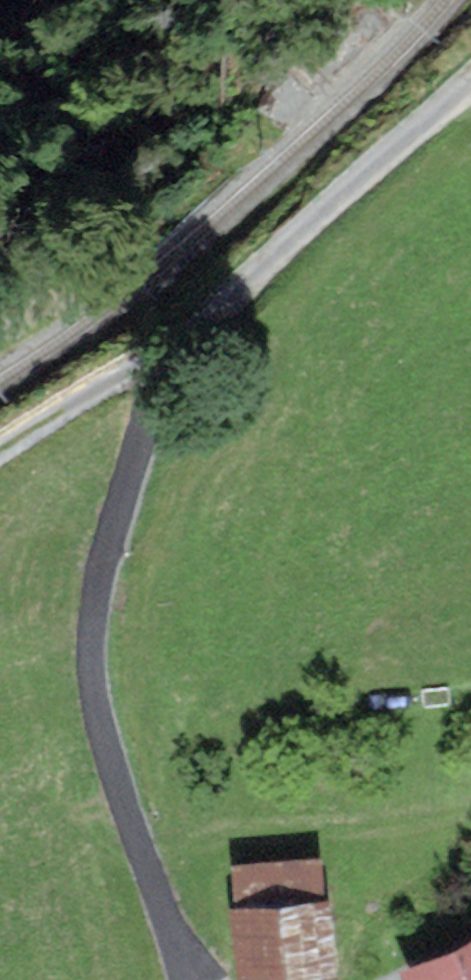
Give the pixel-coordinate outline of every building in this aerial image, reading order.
[(330,957),(328,896),(244,900),(247,961),(330,957)] [(419,961),(427,979),(470,979),(470,939),(419,961)]
